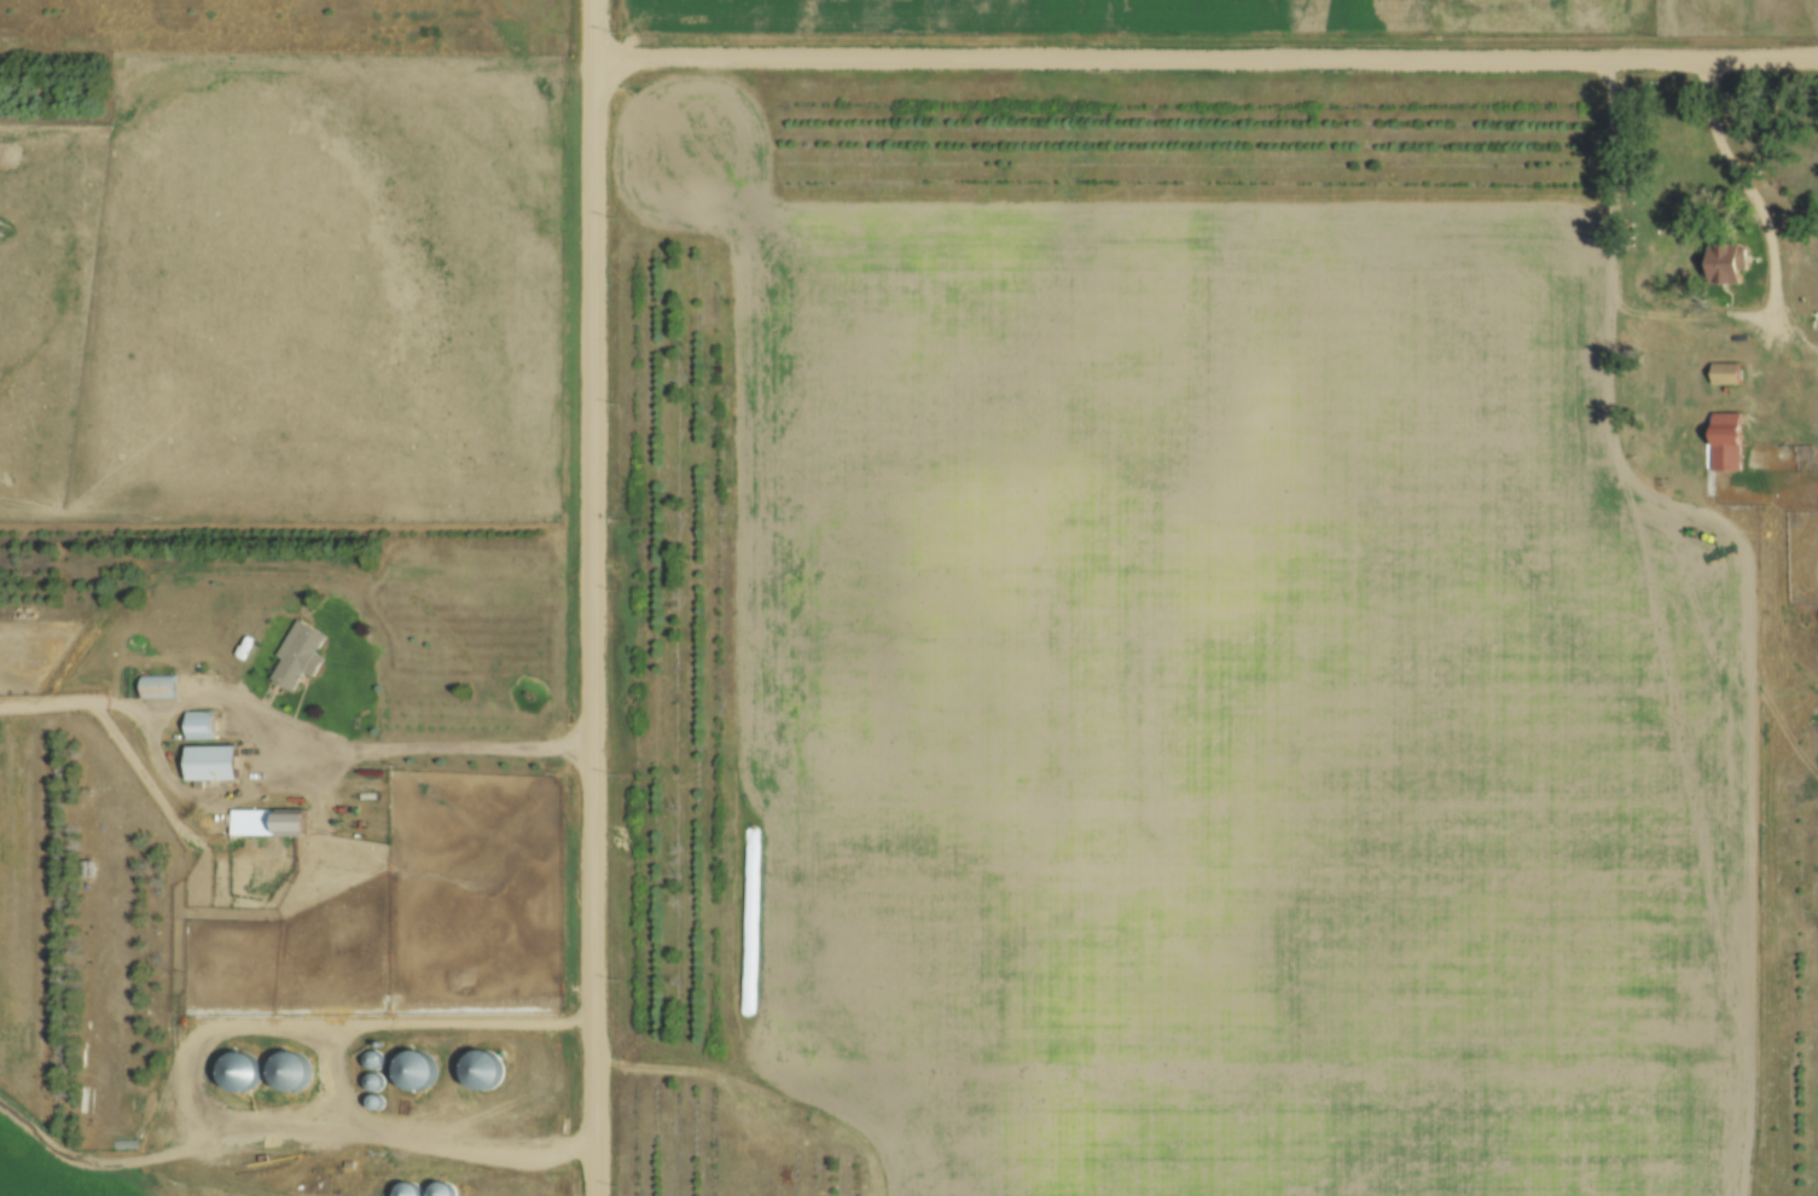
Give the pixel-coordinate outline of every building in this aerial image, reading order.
[(1747,250),(1748,269),(1743,269),(1743,284),(1712,285),(1712,243),(1742,242),(1742,248),(1747,250)] [(1741,361),(1741,382),(1715,383),(1714,362),(1741,361)] [(1742,414),(1743,468),(1712,469),(1710,416),(1742,414)] [(271,680),(292,692),(303,673),(312,678),(321,658),(315,655),(326,635),(302,622),(271,680)] [(178,673),(178,695),(145,695),(145,673),(178,673)] [(191,708),(188,736),(219,738),(221,712),(191,708)] [(239,747),(239,780),(186,779),(186,745),(239,747)] [(232,809),(232,834),(309,832),(309,808),(232,809)] [(500,1084),(505,1078),(507,1072),(507,1066),(505,1058),(501,1053),(495,1049),(489,1047),(482,1047),(476,1050),(471,1055),(467,1061),(466,1067),(467,1074),(470,1080),(475,1085),(481,1087),(488,1088),(494,1087),(500,1084)] [(379,1067),(382,1064),(383,1062),(384,1058),(383,1056),(382,1053),(381,1051),(378,1050),(374,1049),(372,1049),(368,1051),(366,1053),(365,1056),(365,1059),(366,1062),(367,1066),(371,1067),(373,1068),(377,1068),(379,1067)] [(430,1086),(435,1081),(437,1075),(437,1068),(435,1062),(431,1056),(426,1052),(419,1050),(413,1051),(406,1053),(401,1057),(397,1063),(396,1070),(397,1076),(400,1082),(405,1087),(411,1091),(418,1091),(424,1090),(430,1086)] [(304,1087),(309,1081),(312,1075),(312,1069),(309,1062),(306,1057),(300,1052),(294,1051),(286,1051),(280,1053),(275,1058),(272,1064),(271,1070),(272,1078),(274,1084),(279,1088),(285,1091),(292,1092),(298,1091),(304,1087)] [(252,1087),(256,1082),(259,1076),(259,1069),(257,1063),(252,1057),(248,1053),(240,1052),(234,1052),(228,1055),(222,1059),(220,1066),(219,1072),(219,1079),(222,1085),(227,1088),(233,1092),(239,1093),(246,1091),(252,1087)] [(383,1090),(384,1087),(387,1085),(387,1082),(387,1079),(385,1076),(384,1074),(381,1073),(378,1072),(374,1072),(372,1074),(370,1076),(368,1079),(368,1082),(368,1085),(371,1088),(373,1090),(377,1091),(379,1091),(383,1090)] [(382,1113),(383,1110),(385,1108),(385,1105),(385,1102),(384,1099),(383,1097),(379,1096),(377,1095),(373,1095),(371,1097),(368,1099),(367,1102),(367,1105),(367,1108),(370,1111),(372,1113),(376,1114),(378,1114),(382,1113)] [(423,1194),(423,1190),(420,1186),(418,1184),(414,1182),(411,1182),(406,1182),(402,1184),(400,1186),(399,1191),(399,1195),(422,1195),(423,1194)] [(457,1195),(457,1190),(455,1186),(452,1184),(448,1182),(445,1182),(441,1182),(437,1184),(435,1188),(432,1191),(432,1195),(433,1195),(456,1195),(457,1195)]
